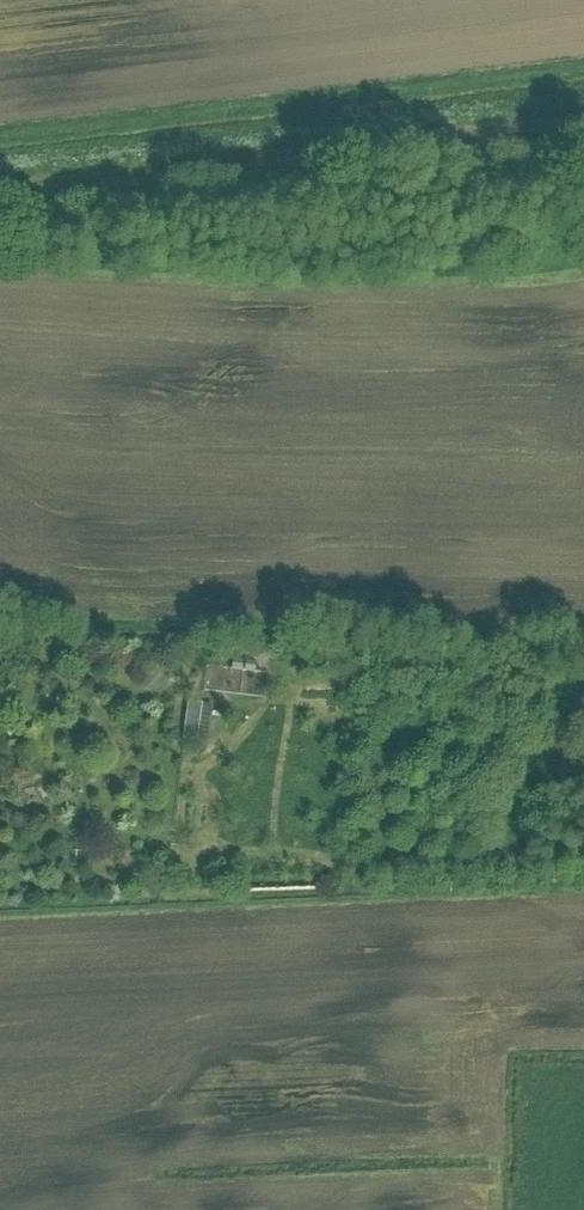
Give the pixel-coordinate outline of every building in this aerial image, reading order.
[(217,702),(192,699),(188,735),(213,737),(217,702)]
